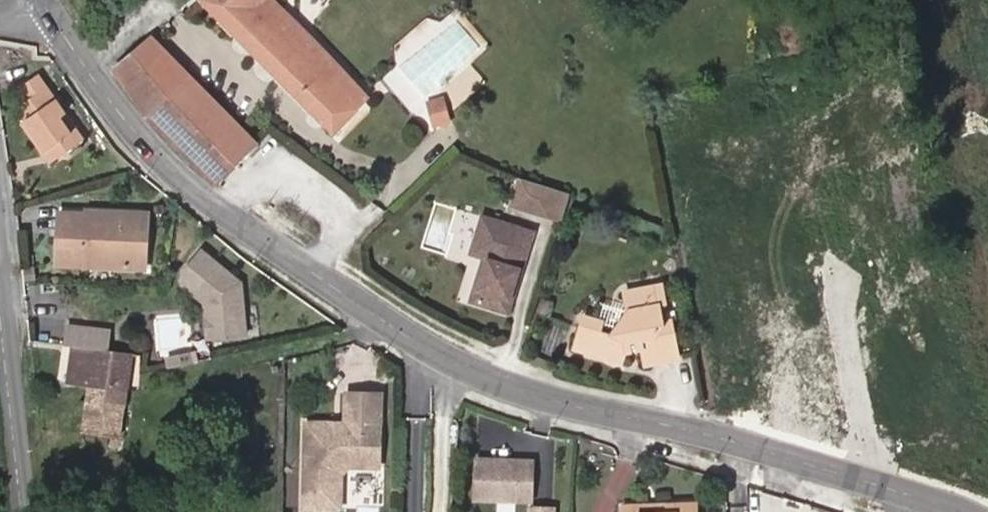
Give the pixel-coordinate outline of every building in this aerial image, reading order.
[(333,130),(369,93),(277,0),(205,0),(333,130)] [(258,140),(154,33),(113,66),(153,119),(216,182),(258,140)] [(28,118),(23,122),(46,151),(58,144),(63,151),(80,138),(35,77),(16,91),(24,103),(20,107),(28,118)] [(63,151),(58,144),(46,151),(23,122),(18,125),(47,163),(63,151)] [(567,220),(576,191),(525,174),(515,203),(567,220)] [(144,268),(145,231),(138,232),(139,213),(84,211),(83,215),(59,215),(58,251),(77,251),(76,266),(144,268)] [(480,255),(468,298),(503,309),(526,231),(479,216),(467,250),(480,255)] [(197,248),(177,270),(177,291),(198,305),(200,344),(245,339),(240,280),(197,248)] [(77,251),(58,251),(57,265),(76,266),(77,251)] [(624,297),(626,309),(610,334),(608,334),(602,332),(602,326),(594,324),(580,320),(571,350),(619,362),(622,353),(638,353),(640,365),(676,359),(670,325),(661,326),(658,310),(663,309),(660,290),(624,297)] [(610,334),(626,309),(599,304),(594,324),(602,326),(602,332),(608,334),(610,334)] [(67,383),(88,386),(93,350),(65,347),(65,379),(67,383)] [(88,386),(125,391),(130,356),(93,350),(88,386)] [(188,362),(156,369),(158,379),(190,372),(188,362)] [(119,435),(125,391),(88,386),(82,430),(119,435)] [(304,420),(302,501),(337,504),(339,472),(349,463),(376,463),(378,391),(344,391),(343,420),(339,424),(328,424),(324,420),(304,420)] [(526,462),(470,463),(471,501),(528,500),(526,462)] [(562,505),(533,503),(533,511),(561,511),(562,505)]
